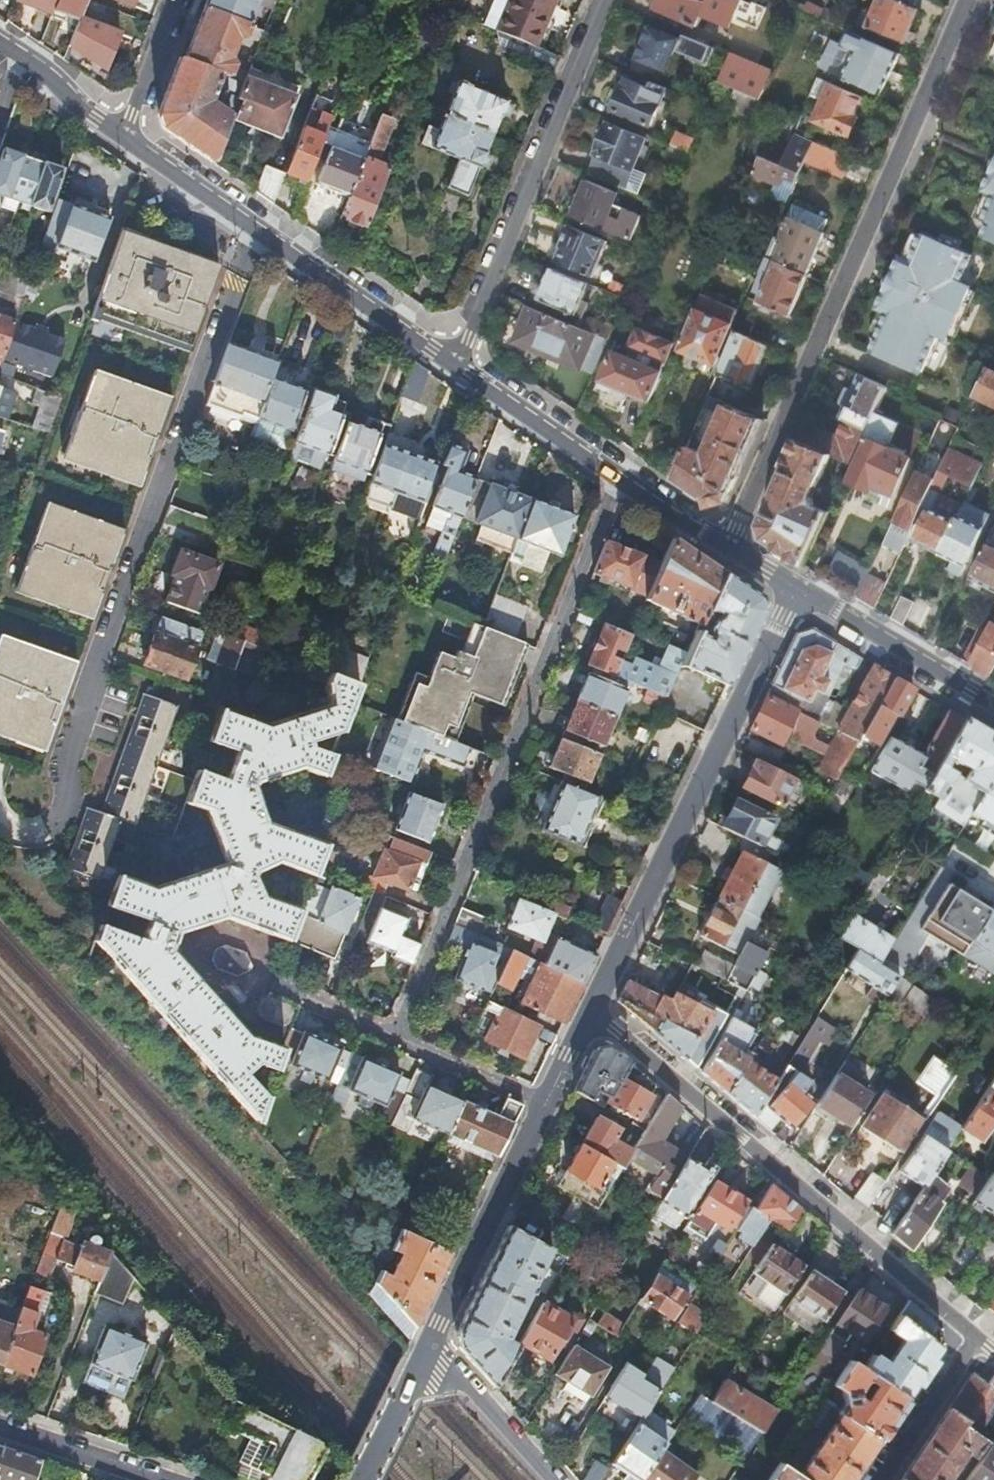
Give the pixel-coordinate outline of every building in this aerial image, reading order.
[(51,12),(53,8),(56,0),(21,0),(51,12)] [(78,18),(81,9),(85,0),(56,0),(53,8),(78,18)] [(81,9),(97,15),(103,0),(85,0),(81,9)] [(204,7),(245,22),(253,0),(207,0),(204,7)] [(491,27),(531,44),(534,45),(552,0),(502,0),(491,27)] [(657,10),(702,28),(707,17),(733,27),(744,0),(661,0),(657,10)] [(819,17),(823,8),(806,0),(804,6),(799,4),(798,7),(819,17)] [(904,42),(918,9),(897,0),(876,0),(866,26),(904,42)] [(204,7),(184,59),(242,80),(245,75),(246,72),(229,65),(230,63),(226,57),(234,37),(241,34),(242,32),(259,38),(263,28),(245,22),(204,7)] [(108,72),(122,33),(79,17),(65,57),(108,72)] [(634,59),(648,65),(667,72),(680,37),(648,24),(635,58),(634,59)] [(843,46),(835,42),(823,69),(881,94),(893,67),(880,61),(886,47),(864,37),(862,42),(847,36),(843,46)] [(534,45),(531,44),(524,59),(551,70),(558,55),(534,45)] [(722,55),(699,45),(694,59),(717,68),(722,55)] [(729,53),(720,86),(765,98),(773,65),(729,53)] [(620,67),(643,77),(648,65),(634,59),(635,58),(625,55),(620,67)] [(162,126),(212,161),(228,117),(213,102),(212,104),(206,99),(213,82),(215,83),(216,80),(214,80),(216,76),(222,78),(220,84),(238,91),(242,80),(184,59),(179,57),(158,112),(162,126)] [(241,99),(233,119),(279,137),(295,95),(245,75),(242,80),(238,91),(236,97),(241,99)] [(651,123),(666,86),(650,80),(648,86),(626,77),(622,88),(620,88),(619,90),(613,105),(612,107),(647,121),(651,123)] [(444,112),(491,131),(497,115),(499,115),(505,100),(457,80),(444,112)] [(856,116),(863,98),(862,98),(841,89),(834,85),(828,98),(818,121),(831,126),(850,135),(858,117),(856,116)] [(606,102),(613,105),(619,90),(613,87),(606,102)] [(236,97),(228,117),(233,119),(241,99),(236,97)] [(643,131),(647,121),(612,107),(608,117),(643,131)] [(483,150),(491,131),(444,112),(429,147),(457,158),(446,186),(466,194),(478,168),(478,167),(485,151),(483,150)] [(306,180),(330,118),(319,114),(312,132),(301,128),(284,172),(281,182),(294,187),(298,177),(306,180)] [(347,196),(343,207),(349,210),(346,217),(365,225),(388,168),(375,163),(392,120),(378,116),(367,146),(347,196)] [(619,186),(633,192),(641,172),(632,168),(644,138),(607,122),(587,173),(590,174),(619,186)] [(687,149),(692,138),(674,131),(670,142),(687,149)] [(314,183),(347,196),(367,146),(333,133),(328,145),(321,143),(316,157),(323,159),(314,183)] [(847,175),(855,158),(823,145),(815,141),(810,152),(808,158),(847,175)] [(798,182),(808,158),(810,152),(792,144),(783,164),(763,154),(753,177),(776,187),(781,175),(798,182)] [(0,156),(0,195),(3,196),(0,206),(14,211),(17,201),(48,212),(62,169),(43,162),(42,163),(21,156),(22,155),(2,148),(0,156)] [(990,193),(993,183),(993,160),(989,170),(981,188),(984,190),(990,193)] [(281,182),(284,172),(264,164),(254,190),(272,203),(281,182)] [(618,191),(619,186),(590,174),(588,179),(587,178),(572,215),(603,228),(608,217),(615,220),(620,207),(613,204),(618,191)] [(990,193),(991,194),(980,220),(985,222),(979,236),(993,242),(993,183),(990,193)] [(973,216),(980,220),(991,194),(990,193),(984,190),(973,216)] [(56,198),(47,226),(59,230),(54,247),(93,261),(108,218),(70,204),(70,203),(56,198)] [(789,217),(822,231),(827,220),(794,206),(789,217)] [(776,261),(807,275),(825,232),(822,231),(789,217),(779,240),(784,242),(776,261)] [(561,247),(555,260),(592,275),(607,240),(568,224),(559,246),(561,247)] [(209,257),(121,227),(88,318),(94,320),(99,308),(114,314),(113,317),(188,345),(217,264),(209,257)] [(909,258),(920,234),(913,231),(901,255),(907,258),(909,258)] [(954,322),(969,287),(970,285),(959,280),(971,254),(956,247),(959,240),(941,232),(938,240),(921,232),(920,234),(909,258),(907,258),(884,311),(885,312),(874,336),(868,350),(919,373),(936,334),(946,339),(947,337),(954,322)] [(644,251),(633,246),(627,260),(638,264),(644,251)] [(884,311),(907,258),(901,255),(898,254),(890,271),(890,272),(883,287),(874,307),(879,309),(884,311)] [(790,315),(807,275),(776,261),(758,301),(790,315)] [(551,266),(537,298),(576,314),(589,282),(589,281),(551,266)] [(28,281),(0,271),(0,291),(22,299),(28,281)] [(890,272),(890,271),(888,271),(886,272),(885,273),(883,275),(882,277),(882,279),(881,282),(882,285),(883,287),(890,272)] [(606,289),(624,297),(629,285),(611,278),(606,289)] [(975,290),(969,287),(954,322),(947,337),(953,340),(975,290)] [(22,299),(0,291),(0,309),(17,315),(22,299)] [(737,310),(701,295),(681,342),(677,350),(713,366),(737,310)] [(577,367),(592,332),(583,329),(528,306),(514,340),(577,367)] [(868,333),(874,336),(885,312),(884,311),(879,309),(868,333)] [(14,320),(0,316),(0,366),(3,357),(15,321),(14,320)] [(592,332),(606,339),(612,325),(589,316),(583,329),(592,332)] [(672,343),(636,327),(627,346),(631,348),(627,357),(610,350),(597,380),(594,387),(606,392),(602,404),(620,411),(624,401),(621,400),(625,392),(647,402),(660,371),(672,343)] [(750,388),(768,346),(748,337),(744,346),(740,344),(738,349),(730,345),(717,374),(750,388)] [(275,360),(227,342),(205,402),(240,415),(241,411),(255,416),(269,377),(275,360)] [(3,357),(0,366),(0,371),(9,374),(13,361),(3,357)] [(415,404),(428,370),(412,360),(398,398),(415,404)] [(984,367),(972,394),(993,405),(993,371),(984,367)] [(844,417),(846,418),(867,427),(874,411),(886,384),(859,372),(851,388),(845,385),(839,397),(850,402),(844,417)] [(168,400),(91,374),(63,453),(140,479),(168,400)] [(269,377),(255,416),(288,429),(303,390),(269,377)] [(727,403),(732,405),(737,392),(713,381),(708,394),(727,402),(727,403)] [(62,393),(37,384),(32,401),(40,404),(32,428),(48,433),(62,393)] [(742,461),(761,417),(732,405),(727,403),(727,402),(708,394),(703,404),(714,409),(716,404),(725,408),(705,453),(686,445),(673,476),(710,502),(725,499),(742,461)] [(583,400),(578,409),(585,414),(591,406),(583,400)] [(348,416),(308,401),(294,441),(334,456),(347,420),(348,416)] [(874,411),(867,427),(862,437),(866,439),(848,479),(868,489),(871,482),(890,492),(907,456),(885,446),(896,421),(874,411)] [(331,463),(331,465),(370,478),(371,474),(386,431),(387,428),(388,426),(389,423),(367,416),(364,426),(347,420),(334,456),(332,460),(331,463)] [(867,427),(846,418),(837,437),(830,452),(797,437),(759,522),(762,537),(804,566),(829,510),(814,503),(813,493),(830,454),(850,463),(862,437),(867,427)] [(830,452),(837,437),(803,422),(797,437),(830,452)] [(421,517),(437,474),(432,472),(434,467),(436,462),(410,452),(414,441),(386,431),(371,474),(370,478),(361,502),(387,511),(389,505),(421,517)] [(934,476),(927,489),(960,504),(963,499),(980,464),(947,448),(934,476)] [(461,515),(476,476),(448,466),(433,504),(452,512),(450,519),(447,518),(433,555),(445,560),(461,515)] [(897,510),(883,541),(900,548),(903,541),(914,518),(927,489),(934,476),(922,471),(916,468),(897,510)] [(511,552),(530,498),(476,476),(461,515),(477,521),(502,531),(496,546),(511,552)] [(573,515),(530,498),(511,552),(510,554),(542,565),(548,550),(558,554),(573,515)] [(991,512),(963,499),(960,504),(953,520),(937,551),(951,558),(948,565),(960,571),(963,565),(991,512)] [(46,505),(17,585),(93,611),(121,532),(46,505)] [(937,551),(953,520),(926,506),(910,538),(937,551)] [(471,536),(493,545),(496,546),(502,531),(477,521),(471,536)] [(687,547),(670,536),(660,561),(646,594),(644,600),(696,624),(697,624),(722,571),(687,547)] [(988,538),(969,576),(993,589),(993,541),(988,538)] [(646,594),(660,561),(604,540),(591,573),(646,594)] [(198,612),(216,562),(181,549),(173,573),(175,574),(165,600),(198,612)] [(758,596),(722,571),(697,624),(696,624),(683,654),(679,662),(727,683),(746,645),(762,611),(758,596)] [(869,572),(857,597),(875,607),(888,581),(869,572)] [(917,593),(913,601),(906,615),(920,622),(930,601),(917,593)] [(484,625),(504,633),(515,602),(496,594),(486,620),(484,625)] [(901,595),(890,616),(902,623),(906,615),(913,601),(901,595)] [(494,679),(512,636),(504,633),(484,625),(465,618),(459,616),(428,604),(426,603),(418,622),(466,641),(462,651),(456,650),(454,656),(439,651),(411,723),(454,740),(479,673),(494,679)] [(149,628),(154,630),(161,613),(156,611),(149,628)] [(143,662),(142,666),(180,680),(182,675),(184,676),(202,629),(161,613),(154,630),(142,661),(143,662)] [(208,614),(204,625),(225,633),(228,623),(229,622),(208,614)] [(265,648),(304,662),(316,628),(277,614),(268,638),(265,648)] [(983,618),(962,658),(970,663),(992,623),(983,618)] [(970,663),(990,675),(993,666),(993,619),(992,623),(970,663)] [(630,633),(604,622),(586,665),(612,675),(622,652),(630,633)] [(228,623),(225,633),(226,633),(243,639),(265,648),(268,638),(228,623)] [(854,667),(860,657),(810,628),(797,631),(767,693),(798,709),(803,698),(807,700),(812,688),(823,693),(834,695),(849,665),(854,667)] [(243,639),(226,633),(215,661),(230,667),(232,667),(243,639)] [(46,744),(74,665),(0,639),(0,728),(46,744)] [(232,667),(232,669),(284,686),(289,672),(322,683),(323,680),(327,671),(323,669),(318,668),(304,662),(265,648),(243,639),(232,667)] [(323,669),(327,671),(358,682),(361,675),(368,657),(327,641),(318,668),(323,669)] [(622,652),(612,675),(652,692),(663,696),(679,662),(683,654),(669,648),(660,669),(622,652)] [(221,691),(230,667),(215,661),(206,685),(221,691)] [(892,675),(873,664),(857,691),(837,729),(838,730),(857,739),(860,734),(860,733),(892,675)] [(98,923),(92,939),(95,940),(256,1123),(266,1095),(264,1094),(243,1070),(254,1061),(276,1069),(279,1058),(291,1026),(298,1004),(269,991),(260,1015),(245,1010),(233,1020),(170,948),(176,932),(222,915),(288,940),(299,912),(300,909),(261,894),(253,875),(247,872),(248,869),(254,871),(275,860),(313,875),(316,868),(325,844),(263,820),(250,784),(244,781),(246,778),(253,781),(298,765),(323,775),(331,753),(308,744),(308,740),(337,730),(340,731),(351,701),(358,682),(327,671),(323,680),(326,703),(265,724),(218,707),(206,739),(235,750),(224,778),(196,768),(185,800),(205,807),(224,860),(150,885),(116,872),(105,904),(148,920),(141,939),(98,923)] [(587,672),(575,701),(614,717),(626,688),(587,672)] [(912,687),(892,675),(860,733),(860,734),(875,742),(892,713),(897,715),(912,687)] [(99,811),(118,818),(133,823),(175,706),(153,697),(156,690),(147,686),(99,811)] [(663,696),(652,692),(649,701),(659,706),(663,696)] [(798,709),(767,693),(750,728),(781,743),(787,730),(793,733),(794,731),(805,737),(808,744),(826,753),(818,769),(836,778),(857,739),(838,730),(830,745),(815,737),(814,733),(819,720),(806,714),(801,712),(797,710),(798,709)] [(801,712),(807,700),(803,698),(798,709),(797,710),(801,712)] [(614,717),(575,701),(563,730),(602,746),(614,717)] [(965,718),(948,708),(926,745),(927,746),(923,754),(890,735),(870,770),(889,782),(918,799),(924,788),(965,718)] [(477,749),(454,740),(411,723),(389,715),(368,766),(407,781),(409,782),(410,777),(416,774),(419,765),(417,760),(421,749),(469,767),(477,749)] [(993,772),(993,735),(985,730),(965,718),(924,788),(939,797),(933,807),(971,810),(993,772)] [(642,741),(647,731),(636,726),(631,736),(642,741)] [(563,730),(560,737),(599,753),(602,746),(563,730)] [(599,753),(560,737),(548,766),(563,772),(560,780),(584,790),(599,753)] [(800,797),(807,783),(800,780),(756,758),(751,768),(750,767),(742,784),(780,804),(780,802),(781,803),(782,800),(786,790),(800,797)] [(971,810),(993,824),(993,772),(971,810)] [(576,844),(596,795),(596,794),(584,790),(560,780),(557,786),(553,784),(538,821),(542,822),(540,829),(576,844)] [(441,802),(408,790),(394,828),(426,840),(441,802)] [(722,826),(760,845),(773,816),(735,797),(725,815),(726,816),(722,826)] [(96,878),(118,818),(99,811),(85,806),(65,867),(96,878)] [(802,840),(810,825),(802,822),(794,836),(802,840)] [(765,861),(770,850),(760,845),(722,826),(716,837),(741,850),(717,897),(754,916),(779,869),(765,861)] [(329,832),(325,844),(316,868),(330,873),(331,873),(344,838),(338,836),(329,832)] [(425,864),(430,851),(385,833),(381,845),(377,844),(373,854),(377,855),(370,875),(387,881),(408,889),(409,886),(419,862),(425,864)] [(783,856),(790,860),(802,840),(794,836),(783,856)] [(416,888),(425,864),(419,862),(409,886),(416,888)] [(889,869),(880,864),(869,882),(868,885),(876,890),(889,869)] [(328,873),(316,868),(313,876),(324,880),(328,873)] [(382,893),(387,881),(370,875),(363,872),(358,884),(373,890),(382,893)] [(859,900),(868,885),(869,882),(859,876),(849,894),(859,900)] [(317,918),(299,912),(288,940),(333,958),(358,896),(330,885),(317,918)] [(380,905),(384,894),(382,893),(373,890),(367,906),(353,941),(364,946),(366,941),(391,951),(389,956),(410,964),(419,942),(401,934),(408,916),(380,905)] [(892,940),(917,898),(905,891),(880,933),(892,940)] [(607,930),(622,900),(609,893),(594,924),(607,930)] [(759,919),(754,916),(717,897),(699,933),(740,954),(747,942),(759,919)] [(540,940),(551,912),(516,899),(505,927),(540,940)] [(566,911),(569,906),(556,901),(551,912),(563,917),(566,911)] [(460,907),(453,924),(479,935),(486,918),(460,907)] [(989,909),(970,940),(962,953),(990,970),(993,963),(993,912),(989,909)] [(878,962),(892,940),(880,933),(851,915),(838,936),(857,948),(878,962)] [(479,935),(453,924),(446,942),(463,950),(453,977),(481,989),(482,988),(490,991),(501,967),(503,962),(493,958),(495,952),(494,952),(497,943),(479,935)] [(582,981),(595,954),(582,947),(584,942),(582,939),(575,936),(571,936),(568,941),(555,935),(543,963),(582,981)] [(244,952),(223,944),(215,948),(211,959),(215,968),(236,975),(244,971),(248,961),(244,952)] [(878,962),(857,948),(845,967),(886,993),(887,991),(898,974),(878,962)] [(562,1021),(582,981),(543,963),(542,964),(509,949),(503,962),(501,967),(515,974),(530,981),(521,1001),(562,1021)] [(728,979),(736,963),(735,962),(733,965),(705,950),(697,964),(728,979)] [(747,989),(756,973),(736,963),(728,979),(747,989)] [(934,998),(898,974),(887,991),(924,1014),(934,998)] [(697,1037),(710,1012),(675,993),(671,1000),(628,978),(619,996),(697,1037)] [(842,1002),(829,994),(778,1078),(763,1103),(780,1118),(790,1127),(813,1100),(802,1090),(811,1080),(792,1068),(797,1060),(805,1055),(817,1037),(825,1042),(837,1021),(846,1026),(856,1011),(849,1007),(852,1003),(845,998),(842,1002)] [(697,1037),(619,996),(617,1000),(686,1058),(697,1037)] [(509,1011),(486,1000),(483,1007),(497,1014),(485,1039),(523,1057),(539,1025),(509,1011)] [(690,1062),(695,1066),(705,1049),(717,1026),(710,1022),(714,1014),(710,1012),(697,1037),(686,1058),(690,1062)] [(701,1071),(727,1093),(751,1052),(745,1048),(755,1030),(731,1016),(701,1071)] [(328,1077),(340,1047),(341,1045),(303,1029),(302,1030),(291,1026),(279,1058),(289,1061),(288,1063),(327,1079),(328,1077)] [(769,1054),(776,1042),(764,1035),(757,1047),(761,1050),(769,1054)] [(644,1106),(654,1112),(666,1093),(656,1084),(650,1093),(622,1076),(630,1062),(610,1046),(594,1048),(573,1090),(604,1108),(607,1103),(636,1119),(644,1106)] [(763,1103),(778,1078),(754,1063),(761,1050),(757,1047),(755,1046),(751,1052),(727,1093),(754,1116),(763,1103)] [(328,1077),(338,1081),(350,1052),(340,1047),(328,1077)] [(399,1071),(351,1050),(350,1052),(338,1081),(330,1101),(343,1107),(349,1091),(347,1090),(348,1087),(382,1102),(375,1120),(389,1127),(391,1123),(412,1078),(398,1072),(399,1071)] [(940,1095),(956,1070),(933,1055),(924,1069),(928,1072),(920,1083),(940,1095)] [(432,1075),(417,1067),(412,1078),(391,1123),(406,1130),(413,1117),(441,1130),(440,1132),(443,1134),(444,1131),(446,1132),(462,1099),(428,1084),(432,1075)] [(867,1093),(836,1073),(817,1103),(848,1123),(867,1093)] [(961,1127),(960,1127),(981,1141),(993,1121),(993,1076),(961,1127)] [(882,1090),(860,1125),(898,1150),(921,1116),(882,1090)] [(652,1117),(646,1126),(643,1131),(636,1142),(632,1149),(628,1157),(649,1170),(657,1175),(649,1188),(662,1196),(670,1184),(688,1155),(692,1148),(693,1147),(679,1137),(667,1129),(681,1106),(666,1093),(654,1112),(652,1117)] [(493,1113),(462,1099),(446,1132),(497,1155),(522,1103),(506,1096),(500,1109),(496,1107),(493,1113)] [(770,1129),(780,1118),(763,1103),(754,1116),(770,1129)] [(960,1127),(961,1127),(937,1110),(923,1133),(899,1169),(923,1185),(936,1166),(947,1148),(948,1146),(960,1127)] [(628,1157),(632,1149),(612,1137),(617,1129),(597,1116),(581,1144),(621,1167),(627,1157),(628,1157)] [(643,1131),(646,1126),(639,1122),(636,1127),(643,1131)] [(636,1142),(643,1131),(636,1127),(633,1125),(627,1136),(636,1142)] [(621,1167),(581,1144),(558,1185),(597,1208),(621,1167)] [(704,1165),(688,1155),(670,1184),(662,1196),(655,1209),(677,1223),(683,1214),(684,1215),(708,1176),(710,1177),(719,1162),(710,1155),(704,1165)] [(982,1171),(970,1163),(955,1187),(967,1195),(982,1171)] [(951,1176),(936,1166),(923,1185),(892,1233),(911,1250),(942,1201),(937,1197),(951,1176)] [(973,1200),(993,1214),(993,1168),(973,1200)] [(879,1188),(882,1184),(865,1173),(862,1177),(879,1188)] [(852,1192),(868,1205),(879,1188),(862,1177),(852,1192)] [(748,1202),(714,1179),(684,1226),(704,1239),(717,1222),(730,1230),(748,1202)] [(801,1208),(772,1184),(738,1237),(752,1246),(759,1234),(770,1218),(786,1229),(801,1208)] [(76,1217),(60,1200),(34,1273),(49,1279),(56,1260),(65,1263),(74,1266),(72,1270),(100,1280),(110,1255),(111,1252),(99,1240),(97,1241),(97,1240),(96,1239),(96,1238),(95,1238),(95,1237),(94,1237),(93,1237),(92,1237),(91,1237),(90,1238),(89,1238),(89,1239),(88,1239),(87,1243),(83,1241),(81,1247),(67,1243),(76,1217)] [(451,1250),(464,1222),(441,1210),(433,1227),(427,1239),(451,1250)] [(406,1214),(401,1226),(427,1239),(433,1227),(406,1214)] [(537,1241),(508,1225),(480,1282),(456,1332),(458,1346),(492,1385),(517,1343),(507,1337),(511,1329),(515,1331),(518,1325),(514,1322),(523,1303),(550,1249),(537,1241)] [(391,1273),(380,1269),(369,1292),(409,1337),(451,1250),(427,1239),(401,1226),(390,1248),(399,1252),(399,1255),(397,1257),(395,1261),(397,1262),(396,1266),(396,1270),(393,1269),(392,1270),(391,1273)] [(535,1238),(537,1241),(550,1249),(567,1258),(581,1235),(572,1230),(566,1240),(543,1226),(535,1238)] [(759,1234),(752,1246),(743,1260),(755,1268),(771,1243),(759,1234)] [(970,1262),(982,1271),(993,1253),(993,1242),(987,1237),(970,1262)] [(802,1264),(771,1243),(755,1268),(752,1272),(783,1292),(802,1264)] [(118,1264),(110,1255),(100,1280),(93,1297),(118,1306),(128,1282),(114,1276),(118,1264)] [(660,1264),(638,1298),(672,1319),(689,1294),(679,1288),(685,1280),(660,1264)] [(784,1311),(814,1331),(822,1319),(824,1320),(843,1291),(812,1270),(784,1311)] [(679,1288),(689,1294),(694,1286),(685,1280),(679,1288)] [(29,1285),(18,1314),(0,1363),(1,1364),(29,1373),(44,1335),(30,1330),(44,1291),(29,1285)] [(884,1308),(856,1288),(834,1322),(817,1348),(832,1358),(849,1332),(861,1341),(884,1308)] [(985,1306),(993,1314),(993,1293),(985,1306)] [(934,1322),(908,1300),(899,1314),(924,1335),(934,1322)] [(566,1316),(542,1301),(537,1310),(518,1341),(548,1359),(549,1357),(553,1359),(561,1347),(563,1348),(582,1319),(569,1312),(566,1316)] [(0,1363),(18,1314),(0,1307),(0,1363)] [(704,1319),(686,1307),(677,1321),(695,1333),(696,1331),(704,1319)] [(601,1315),(592,1310),(588,1317),(615,1335),(623,1323),(604,1311),(601,1315)] [(924,1335),(899,1314),(889,1329),(904,1339),(886,1365),(871,1354),(862,1368),(906,1400),(941,1348),(924,1335)] [(88,1363),(130,1379),(145,1340),(103,1323),(88,1363)] [(607,1364),(572,1343),(553,1372),(575,1385),(572,1391),(583,1398),(587,1392),(589,1394),(607,1364)] [(862,1368),(871,1354),(859,1346),(850,1360),(862,1368)] [(825,1378),(833,1384),(850,1360),(842,1354),(825,1378)] [(879,1439),(906,1400),(862,1368),(850,1360),(833,1384),(843,1391),(846,1403),(842,1408),(838,1406),(835,1409),(842,1414),(879,1439)] [(626,1362),(604,1396),(640,1419),(642,1416),(654,1398),(653,1397),(659,1388),(642,1377),(644,1373),(626,1362)] [(125,1393),(130,1379),(88,1363),(80,1382),(108,1393),(111,1388),(125,1393)] [(988,1383),(974,1372),(950,1407),(966,1419),(963,1423),(973,1431),(986,1411),(993,1400),(993,1375),(988,1383)] [(775,1412),(723,1380),(710,1399),(762,1432),(775,1412)] [(762,1432),(710,1399),(698,1392),(683,1414),(746,1455),(762,1432)] [(571,1433),(586,1410),(567,1398),(553,1421),(571,1433)] [(234,1424),(243,1407),(233,1402),(222,1424),(232,1429),(234,1424)] [(319,1458),(325,1447),(315,1442),(316,1440),(293,1429),(291,1431),(279,1425),(243,1407),(234,1424),(249,1431),(247,1436),(243,1445),(236,1460),(259,1471),(266,1474),(265,1476),(264,1479),(265,1479),(309,1479),(319,1458)] [(950,1407),(901,1479),(903,1479),(943,1479),(965,1449),(974,1455),(985,1440),(973,1431),(963,1423),(966,1419),(950,1407)] [(803,1479),(851,1479),(879,1439),(842,1414),(799,1478),(803,1479)] [(642,1416),(640,1419),(637,1423),(664,1441),(665,1441),(670,1434),(642,1416)] [(637,1423),(611,1463),(625,1473),(620,1479),(638,1479),(660,1448),(664,1441),(637,1423)] [(242,1434),(247,1436),(249,1431),(234,1424),(232,1429),(242,1434)] [(990,1445),(965,1479),(992,1479),(993,1477),(993,1448),(990,1445)] [(44,1461),(2,1446),(0,1451),(0,1479),(37,1479),(44,1461)] [(697,1473),(660,1448),(638,1479),(692,1479),(697,1473)] [(319,1458),(309,1479),(319,1479),(328,1462),(319,1458)] [(580,1479),(600,1479),(606,1471),(594,1458),(580,1479)] [(769,1479),(803,1479),(799,1478),(780,1465),(769,1479)]
